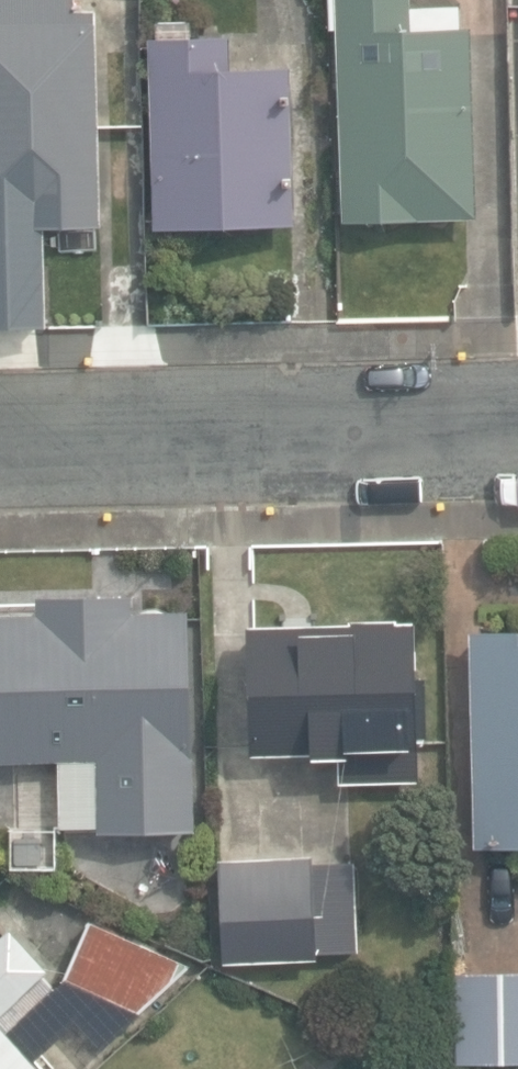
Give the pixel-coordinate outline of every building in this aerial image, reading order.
[(45,248),(45,226),(104,225),(100,11),(73,11),(73,0),(0,0),(0,248),(45,248)] [(344,223),(478,220),(473,26),(411,27),(410,0),(338,0),(344,223)] [(152,39),(157,226),(296,223),(292,66),(232,67),(231,35),(192,36),(191,21),(155,22),(155,39),(152,39)] [(133,592),(37,594),(37,613),(0,613),(0,763),(59,761),(60,827),(95,826),(95,832),(192,830),(188,609),(133,610),(133,592)] [(340,754),(341,781),(419,780),(416,623),(395,623),(395,618),(354,619),(354,622),(250,624),(252,756),(340,754)] [(476,849),(517,848),(517,631),(471,632),(476,849)] [(18,866),(54,866),(54,832),(17,833),(18,866)] [(220,860),(223,959),(317,956),(316,951),(360,950),(357,862),(315,863),(315,857),(220,860)] [(65,980),(140,1013),(191,965),(91,922),(65,980)] [(6,1028),(54,986),(42,972),(46,968),(13,929),(0,941),(0,1068),(41,1068),(6,1028)] [(455,1063),(517,1061),(517,971),(453,973),(455,1063)]
